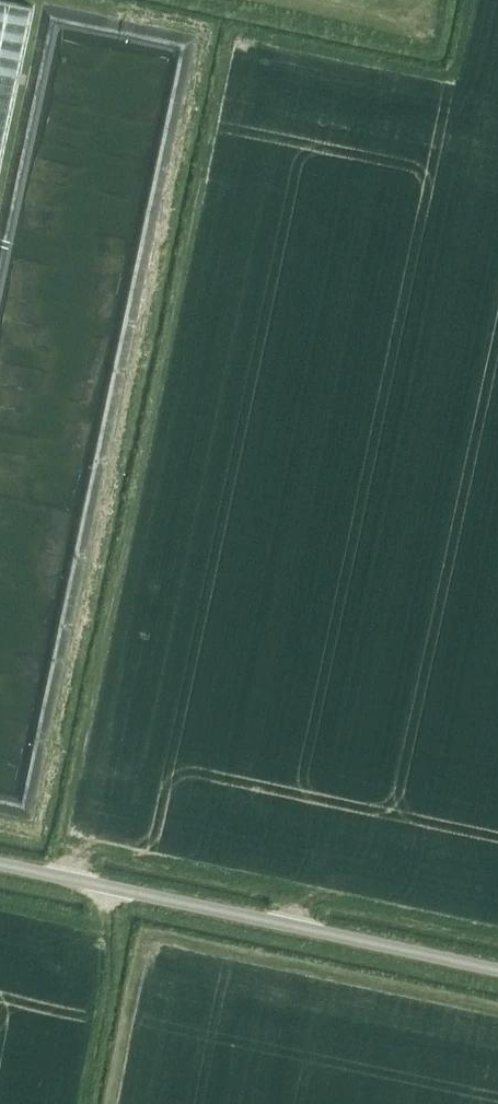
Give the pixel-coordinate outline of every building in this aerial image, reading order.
[(33,6),(3,0),(0,0),(0,162),(33,6)]
